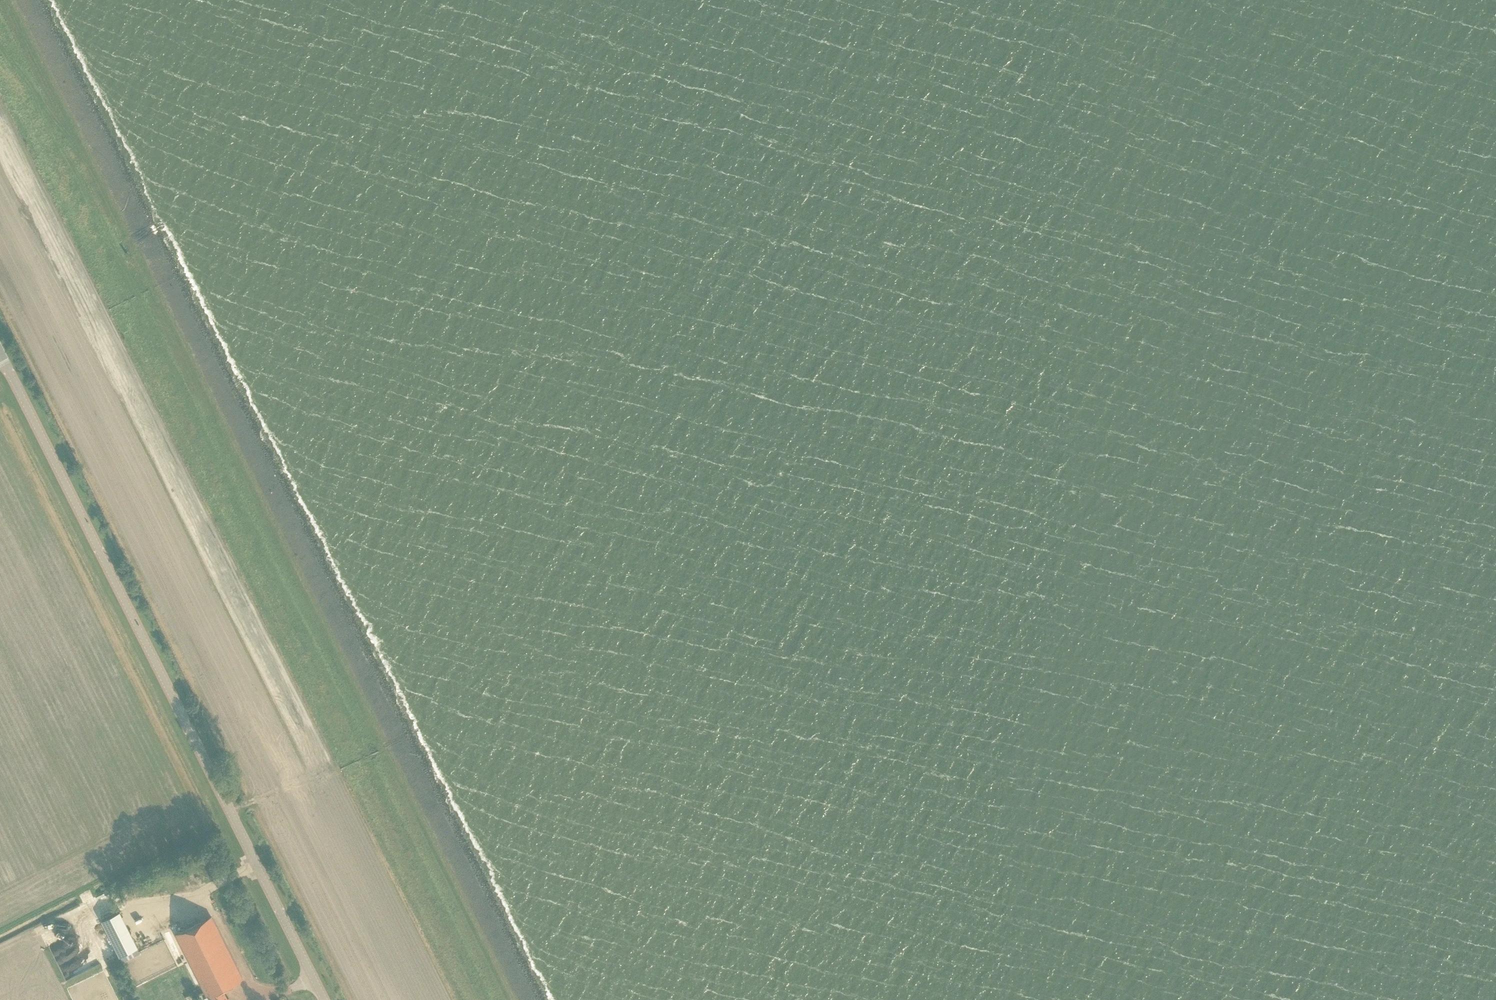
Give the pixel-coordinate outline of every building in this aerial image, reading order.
[(159,890),(155,882),(142,888),(145,896),(159,890)] [(119,913),(102,922),(120,958),(137,949),(119,913)] [(211,999),(229,999),(228,998),(227,998),(222,988),(242,978),(211,917),(176,935),(206,997),(209,996),(211,999)]
